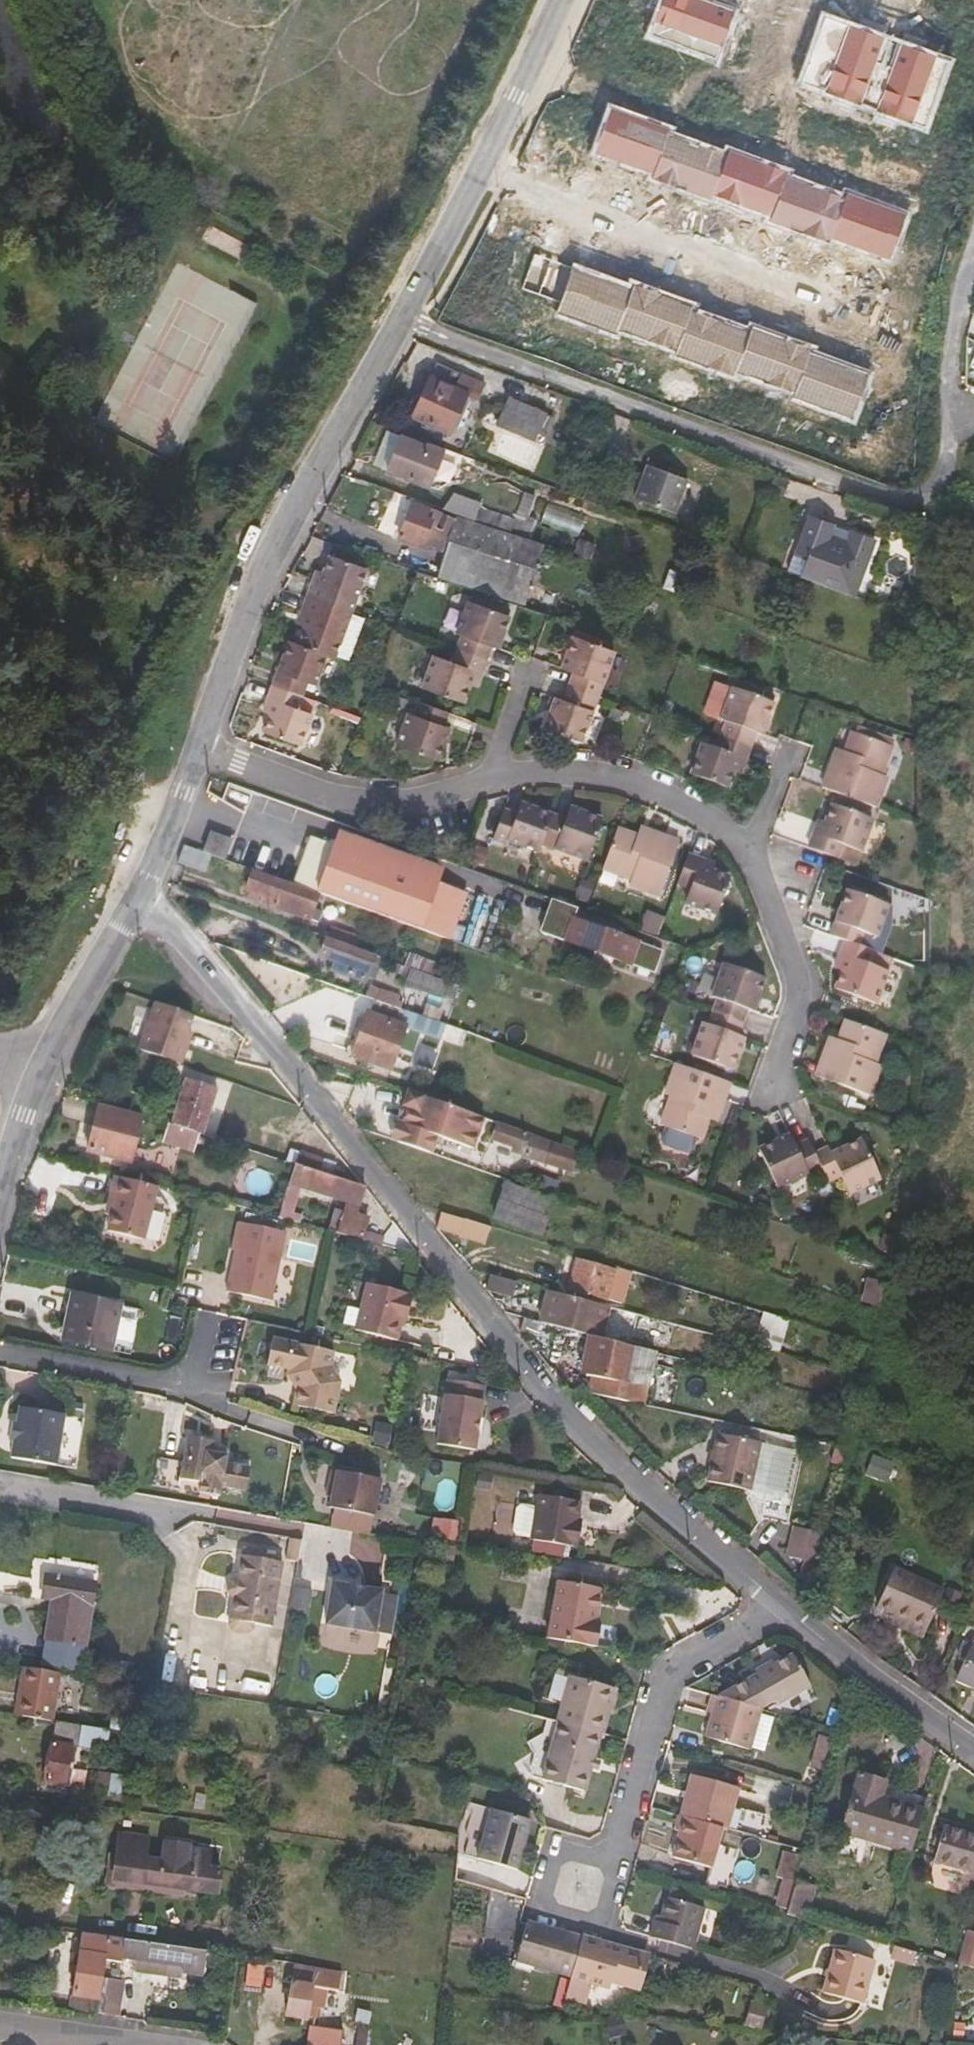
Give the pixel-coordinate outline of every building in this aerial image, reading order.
[(706,12),(680,0),(638,0),(628,20),(688,49),(706,12)] [(843,159),(942,192),(961,135),(838,94),(827,129),(850,137),(843,159)] [(503,277),(536,291),(592,152),(559,139),(503,277)] [(717,224),(736,179),(688,159),(670,202),(663,200),(642,251),(686,269),(707,220),(717,224)] [(687,373),(698,340),(594,305),(583,338),(687,373)] [(459,380),(462,373),(436,362),(411,417),(448,434),(467,391),(466,391),(469,384),(459,380)] [(495,424),(533,441),(545,413),(508,396),(495,424)] [(374,463),(388,468),(400,436),(386,431),(374,463)] [(400,436),(388,468),(431,485),(443,451),(400,436)] [(636,497),(674,511),(686,477),(648,464),(636,497)] [(445,548),(437,571),(525,601),(543,547),(455,518),(455,519),(429,508),(411,503),(399,537),(426,548),(428,542),(445,548)] [(473,520),(510,533),(514,520),(478,507),(473,520)] [(809,556),(802,577),(856,597),(875,544),(808,519),(796,552),(809,556)] [(314,580),(309,593),(356,610),(371,567),(331,552),(321,582),(314,580)] [(809,556),(796,552),(789,573),(802,577),(809,556)] [(312,608),(301,639),(323,648),(340,654),(356,610),(309,593),(305,606),(312,608)] [(466,631),(461,646),(489,657),(494,642),(502,645),(514,614),(473,599),(462,629),(466,631)] [(270,679),(298,689),(303,674),(313,678),(323,648),(301,639),(286,634),(270,679)] [(575,671),(570,685),(598,695),(614,652),(572,636),(562,666),(575,671)] [(489,657),(461,646),(456,660),(436,653),(425,682),(465,696),(476,667),(484,670),(489,657)] [(294,702),(298,689),(270,679),(266,691),(273,694),(263,723),(302,737),(313,708),(294,702)] [(598,695),(570,685),(566,697),(558,694),(546,726),(582,739),(598,695)] [(726,722),(722,736),(750,747),(756,732),(761,735),(772,703),(733,688),(721,720),(726,722)] [(447,722),(451,710),(423,699),(418,712),(411,709),(400,741),(441,756),(453,724),(447,722)] [(822,789),(876,809),(888,777),(882,774),(892,746),(853,731),(843,761),(834,757),(822,789)] [(750,747),(722,736),(717,749),(699,743),(689,773),(727,787),(738,757),(746,760),(750,747)] [(547,843),(557,817),(527,805),(520,825),(506,820),(497,847),(510,853),(513,846),(542,857),(547,843)] [(814,834),(809,849),(831,858),(837,860),(843,844),(862,851),(872,821),(832,807),(821,837),(814,834)] [(572,822),(557,817),(547,843),(591,860),(606,818),(577,808),(572,822)] [(340,831),(335,846),(342,849),(437,884),(443,869),(340,831)] [(620,831),(606,871),(635,881),(633,886),(663,897),(681,842),(652,832),(648,841),(620,831)] [(210,835),(203,852),(210,855),(222,859),(228,842),(210,835)] [(310,836),(293,884),(319,894),(354,906),(449,940),(466,894),(437,884),(342,849),(335,846),(310,836)] [(183,846),(177,863),(204,872),(210,855),(203,852),(183,846)] [(691,856),(681,885),(694,889),(688,908),(719,919),(733,880),(702,869),(705,861),(691,856)] [(293,884),(254,871),(244,897),(318,924),(322,912),(313,908),(319,894),(293,884)] [(852,891),(835,937),(850,942),(864,947),(869,933),(882,937),(893,906),(852,891)] [(648,972),(656,949),(639,943),(640,942),(572,918),(567,934),(563,942),(648,972)] [(326,938),(373,955),(377,944),(330,926),(326,938)] [(365,977),(373,955),(326,938),(319,958),(334,964),(332,970),(363,981),(365,977)] [(864,947),(850,942),(845,955),(852,957),(842,986),(882,1000),(893,972),(874,964),(878,953),(864,947)] [(661,951),(656,949),(648,972),(653,973),(661,951)] [(374,981),(383,959),(373,955),(365,977),(374,981)] [(406,967),(432,976),(436,966),(408,956),(403,966),(406,967)] [(715,995),(710,1009),(738,1020),(744,1005),(750,1008),(761,977),(720,962),(709,993),(715,995)] [(393,971),(403,974),(406,968),(396,964),(393,971)] [(406,968),(403,974),(407,976),(404,987),(452,1000),(459,988),(406,968)] [(364,996),(392,1006),(397,993),(388,990),(388,993),(368,985),(364,996)] [(466,1032),(471,1034),(476,1021),(472,1020),(474,1015),(451,1007),(449,1015),(403,999),(402,1002),(397,1000),(399,994),(397,993),(392,1006),(402,1009),(445,1024),(466,1032)] [(190,1014),(154,1000),(136,1048),(178,1063),(185,1042),(180,1041),(190,1014)] [(440,1040),(445,1024),(402,1009),(397,1024),(365,1013),(350,1055),(390,1069),(405,1028),(440,1040)] [(738,1020),(710,1009),(705,1022),(699,1020),(688,1053),(729,1068),(741,1035),(734,1032),(738,1020)] [(890,1035),(851,1021),(841,1047),(833,1044),(822,1075),(877,1094),(888,1063),(882,1061),(890,1035)] [(461,1047),(466,1032),(445,1024),(440,1040),(461,1047)] [(721,1115),(732,1085),(679,1066),(668,1096),(675,1099),(664,1127),(703,1141),(713,1112),(721,1115)] [(187,1078),(173,1125),(199,1134),(202,1134),(216,1087),(187,1078)] [(486,1121),(421,1098),(411,1095),(408,1106),(414,1108),(417,1110),(412,1127),(408,1126),(402,1143),(436,1155),(442,1138),(476,1150),(486,1121)] [(141,1118),(99,1106),(87,1152),(130,1162),(141,1118)] [(527,1107),(518,1132),(558,1146),(567,1122),(527,1107)] [(173,1125),(167,1124),(162,1142),(193,1153),(199,1134),(173,1125)] [(486,1135),(539,1153),(543,1142),(490,1124),(486,1135)] [(209,1139),(201,1136),(196,1149),(206,1152),(209,1139)] [(785,1190),(823,1170),(817,1154),(810,1142),(798,1148),(793,1139),(766,1153),(785,1190)] [(854,1190),(883,1176),(862,1139),(835,1154),(832,1148),(819,1156),(833,1182),(846,1175),(854,1190)] [(543,1142),(539,1153),(538,1157),(541,1158),(540,1161),(559,1168),(565,1151),(543,1142)] [(289,1148),(286,1161),(295,1163),(299,1151),(289,1148)] [(299,1151),(295,1163),(332,1175),(336,1162),(299,1151)] [(328,1230),(417,1253),(393,1222),(383,1235),(366,1229),(369,1217),(356,1214),(364,1185),(332,1175),(295,1163),(288,1184),(300,1188),(345,1201),(343,1210),(334,1208),(328,1230)] [(159,1187),(116,1176),(111,1194),(115,1195),(106,1231),(145,1241),(152,1213),(159,1187)] [(288,1184),(278,1218),(299,1223),(302,1214),(293,1211),(300,1188),(288,1184)] [(493,1217),(540,1234),(552,1202),(504,1185),(493,1217)] [(440,1213),(435,1228),(459,1234),(463,1220),(440,1213)] [(229,1247),(235,1248),(241,1220),(236,1219),(229,1247)] [(241,1220),(235,1248),(227,1288),(271,1298),(284,1230),(241,1220)] [(486,1235),(495,1238),(498,1230),(488,1227),(486,1235)] [(556,1279),(569,1283),(576,1259),(563,1255),(556,1279)] [(576,1259),(569,1283),(568,1288),(605,1299),(613,1270),(576,1259)] [(506,1279),(485,1274),(482,1284),(503,1290),(506,1279)] [(414,1290),(368,1283),(360,1330),(402,1337),(407,1312),(411,1313),(414,1290)] [(120,1305),(74,1295),(64,1338),(110,1349),(115,1331),(129,1334),(134,1308),(120,1305)] [(557,1319),(588,1327),(593,1311),(561,1302),(562,1299),(548,1295),(546,1302),(540,1301),(539,1309),(544,1310),(542,1318),(556,1322),(557,1319)] [(787,1319),(763,1312),(753,1346),(777,1352),(787,1319)] [(550,1325),(524,1318),(521,1332),(547,1339),(550,1325)] [(630,1346),(585,1334),(582,1348),(589,1350),(584,1373),(586,1374),(582,1390),(630,1401),(643,1350),(630,1346)] [(297,1381),(296,1389),(295,1395),(293,1404),(333,1412),(335,1402),(339,1380),(330,1364),(333,1350),(272,1337),(267,1363),(289,1368),(297,1381)] [(287,1377),(296,1389),(297,1381),(289,1368),(287,1377)] [(487,1385),(449,1379),(438,1443),(476,1449),(487,1385)] [(65,1414),(21,1407),(18,1424),(15,1424),(12,1439),(15,1440),(12,1457),(57,1465),(76,1468),(85,1417),(65,1414)] [(394,1425),(378,1423),(375,1442),(391,1445),(394,1425)] [(696,1472),(739,1480),(747,1439),(706,1430),(696,1472)] [(216,1438),(192,1434),(187,1460),(161,1456),(156,1485),(222,1496),(223,1487),(250,1491),(254,1468),(228,1464),(228,1455),(214,1453),(216,1438)] [(757,1495),(766,1495),(765,1513),(773,1514),(775,1481),(789,1481),(790,1455),(759,1454),(757,1495)] [(338,1486),(336,1497),(334,1509),(378,1516),(384,1478),(335,1469),(332,1485),(338,1486)] [(737,1487),(739,1480),(696,1472),(695,1478),(737,1487)] [(330,1496),(336,1497),(338,1486),(332,1485),(330,1496)] [(583,1502),(540,1496),(539,1508),(524,1506),(519,1509),(516,1531),(519,1536),(534,1538),(533,1540),(580,1547),(583,1529),(579,1528),(583,1502)] [(808,1563),(818,1535),(794,1527),(784,1557),(808,1563)] [(820,1535),(818,1535),(808,1563),(810,1563),(820,1535)] [(292,1538),(289,1554),(301,1556),(303,1540),(292,1538)] [(273,1629),(284,1565),(264,1561),(265,1556),(262,1553),(246,1550),(244,1552),(243,1558),(242,1558),(240,1580),(236,1580),(231,1584),(229,1595),(233,1600),(235,1600),(231,1628),(234,1633),(250,1636),(255,1632),(256,1626),(273,1629)] [(878,1606),(894,1613),(911,1621),(907,1630),(923,1637),(944,1591),(894,1569),(878,1606)] [(96,1586),(49,1578),(44,1602),(54,1604),(49,1641),(87,1646),(96,1586)] [(558,1583),(548,1641),(595,1649),(600,1625),(594,1624),(600,1590),(558,1583)] [(314,1587),(296,1584),(292,1611),(309,1614),(314,1587)] [(381,1607),(332,1599),(325,1639),(374,1648),(381,1607)] [(911,1621),(894,1613),(890,1623),(907,1630),(911,1621)] [(972,1643),(957,1680),(973,1688),(973,1644),(972,1643)] [(768,1707),(770,1712),(804,1697),(791,1665),(712,1695),(712,1697),(760,1710),(768,1707)] [(17,1717),(55,1723),(63,1674),(25,1668),(17,1717)] [(571,1677),(559,1723),(601,1734),(604,1735),(616,1690),(571,1677)] [(749,1751),(760,1710),(712,1697),(709,1713),(713,1714),(707,1739),(749,1751)] [(79,1747),(83,1727),(58,1723),(47,1784),(68,1787),(75,1747),(79,1747)] [(601,1734),(559,1723),(543,1779),(585,1790),(601,1734)] [(107,1752),(111,1732),(83,1727),(79,1747),(107,1752)] [(120,1776),(101,1773),(98,1791),(116,1794),(120,1776)] [(912,1852),(924,1807),(885,1796),(887,1787),(888,1782),(859,1775),(843,1833),(912,1852)] [(692,1776),(681,1817),(688,1819),(723,1829),(728,1830),(738,1789),(692,1776)] [(924,1807),(927,1799),(887,1787),(885,1796),(924,1807)] [(540,1824),(498,1812),(485,1861),(527,1872),(540,1824)] [(723,1829),(688,1819),(685,1831),(681,1831),(675,1859),(712,1868),(723,1829)] [(168,1844),(167,1847),(165,1862),(149,1860),(151,1844),(153,1830),(115,1825),(110,1855),(119,1857),(116,1881),(219,1894),(222,1870),(210,1868),(212,1853),(191,1850),(191,1847),(168,1844)] [(937,1850),(935,1860),(973,1872),(973,1836),(944,1827),(940,1839),(937,1850)] [(931,1848),(937,1850),(940,1839),(934,1838),(931,1848)] [(165,1862),(167,1847),(151,1844),(149,1860),(165,1862)] [(798,1881),(806,1851),(786,1846),(778,1876),(798,1881)] [(818,1887),(798,1881),(789,1912),(788,1915),(805,1920),(808,1920),(818,1887)] [(653,1938),(696,1950),(707,1911),(668,1900),(664,1917),(659,1916),(653,1938)] [(575,1972),(585,1938),(528,1923),(518,1961),(559,1973),(561,1968),(575,1972)] [(123,1958),(125,1940),(108,1937),(85,1934),(71,2014),(97,2018),(107,1960),(122,1962),(123,1958)] [(973,1936),(964,1965),(973,1968),(973,1936)] [(646,1955),(645,1954),(585,1938),(575,1972),(568,2000),(587,2004),(592,1984),(611,1989),(613,1982),(637,1988),(646,1955)] [(207,1951),(125,1940),(123,1958),(138,1961),(136,1972),(182,1978),(183,1972),(203,1975),(207,1951)] [(875,1962),(836,1951),(823,1994),(862,2005),(875,1962)] [(642,1991),(651,1956),(646,1955),(637,1988),(642,1991)] [(343,1973),(296,1964),(291,1991),(283,1990),(282,2000),(290,2002),(288,2016),(307,2019),(309,2007),(324,2009),(330,1990),(338,1992),(343,1973)] [(125,1981),(110,1979),(105,2014),(120,2016),(125,1981)] [(309,2044),(341,2044),(343,2030),(311,2026),(309,2044)]
